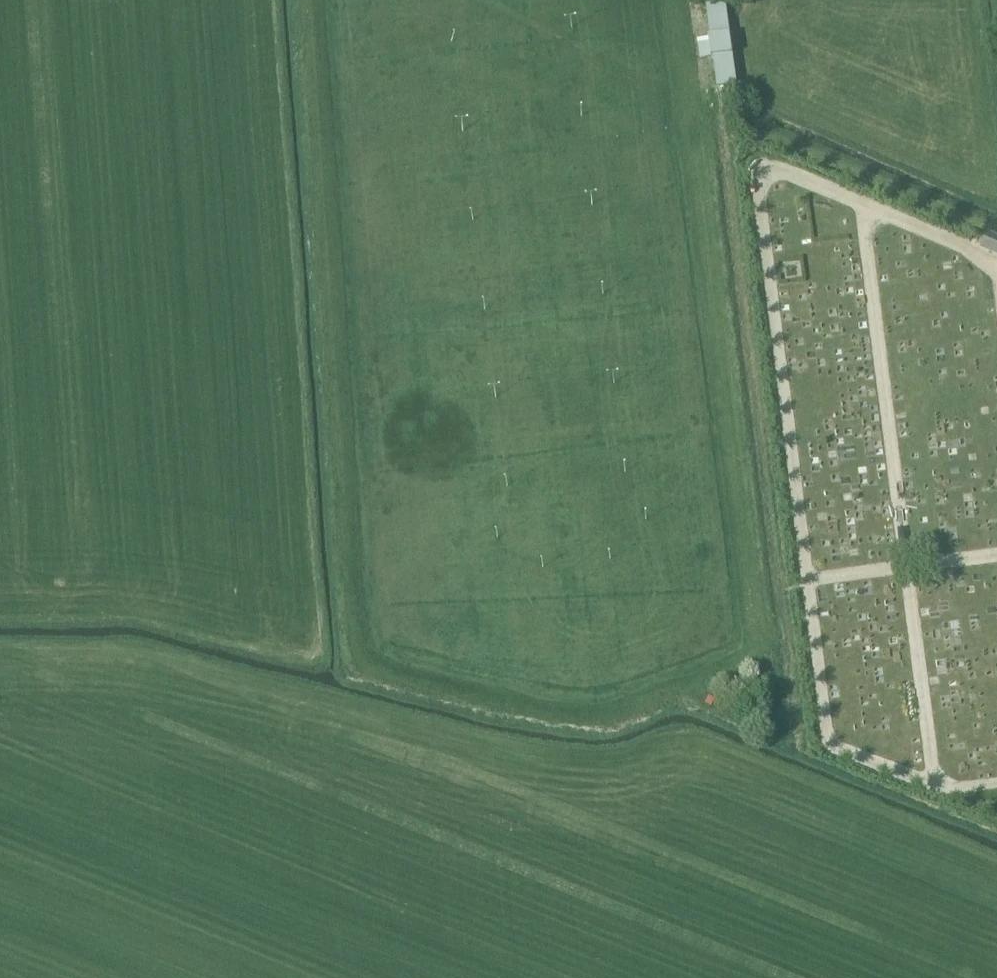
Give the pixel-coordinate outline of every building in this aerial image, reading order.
[(719,88),(735,86),(724,7),(708,9),(712,39),(709,39),(712,59),(715,58),(719,88)] [(697,41),(700,60),(712,59),(709,39),(697,41)] [(996,258),(996,237),(988,234),(981,251),(996,258)]
